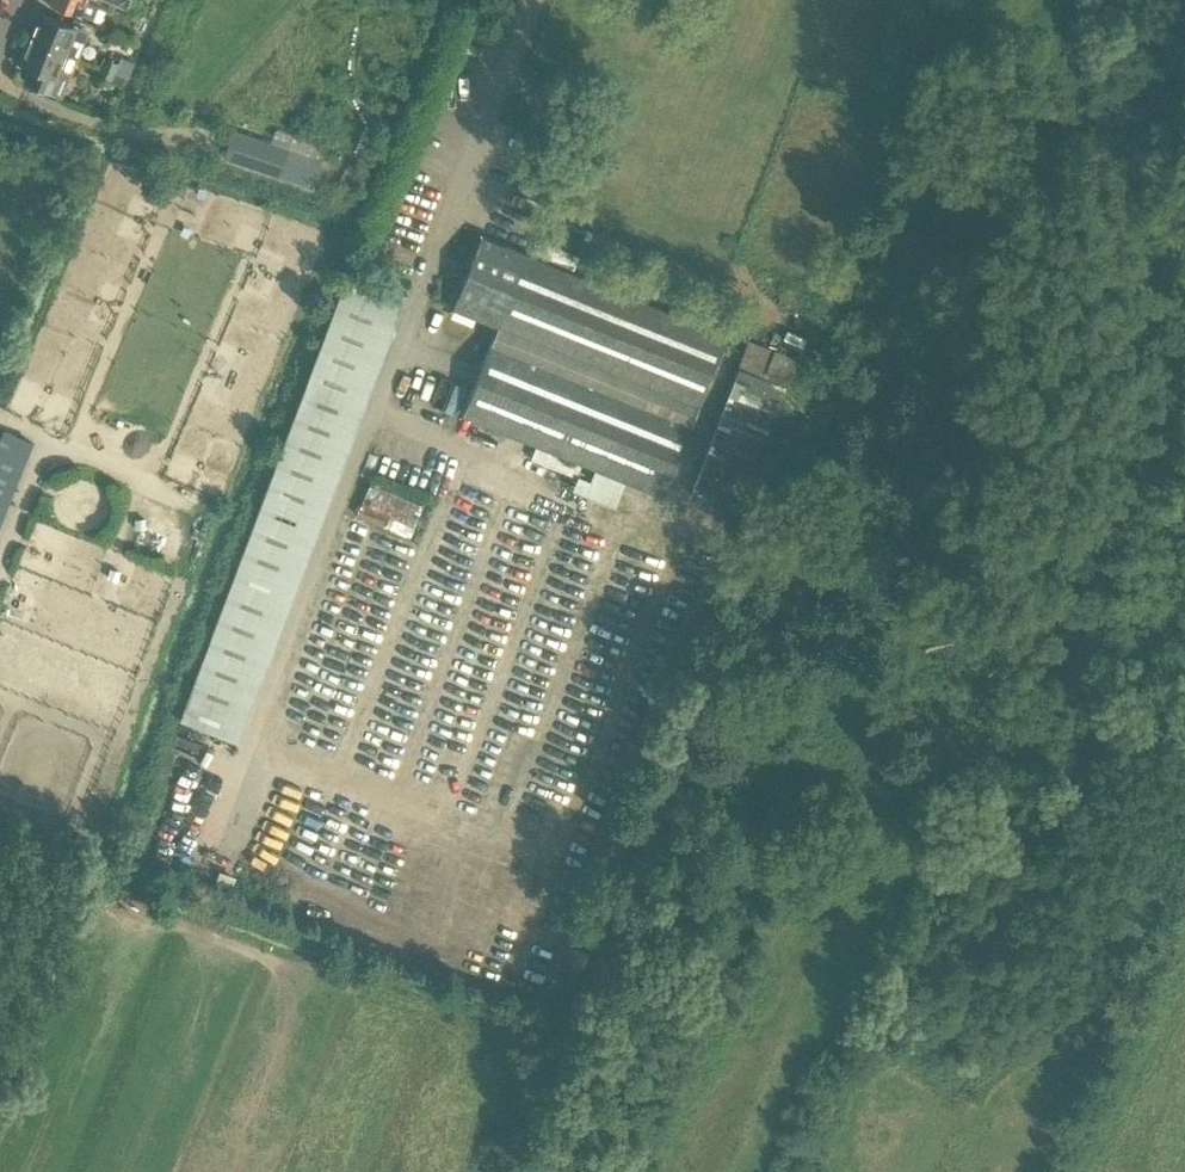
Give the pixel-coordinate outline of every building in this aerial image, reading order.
[(93,19),(98,7),(111,13),(115,4),(115,3),(108,0),(49,0),(93,19)] [(115,3),(115,4),(126,9),(129,0),(108,0),(115,3)] [(89,32),(77,27),(39,12),(28,38),(78,59),(89,32)] [(22,82),(62,98),(78,59),(28,38),(18,63),(28,67),(22,82)] [(104,56),(99,67),(117,75),(128,79),(132,68),(119,63),(104,56)] [(95,76),(113,84),(117,75),(99,67),(95,76)] [(289,147),(234,128),(223,159),(312,189),(322,159),(289,148),(289,147)] [(531,458),(575,476),(581,462),(663,495),(727,335),(482,237),(453,307),(498,325),(463,415),(537,444),(531,458)] [(406,292),(348,270),(178,717),(240,741),(274,645),(406,292)] [(796,358),(748,339),(689,493),(749,516),(785,424),(773,419),(796,358)] [(0,437),(0,524),(33,443),(3,430),(0,437)] [(358,510),(410,534),(425,502),(373,479),(358,510)]
